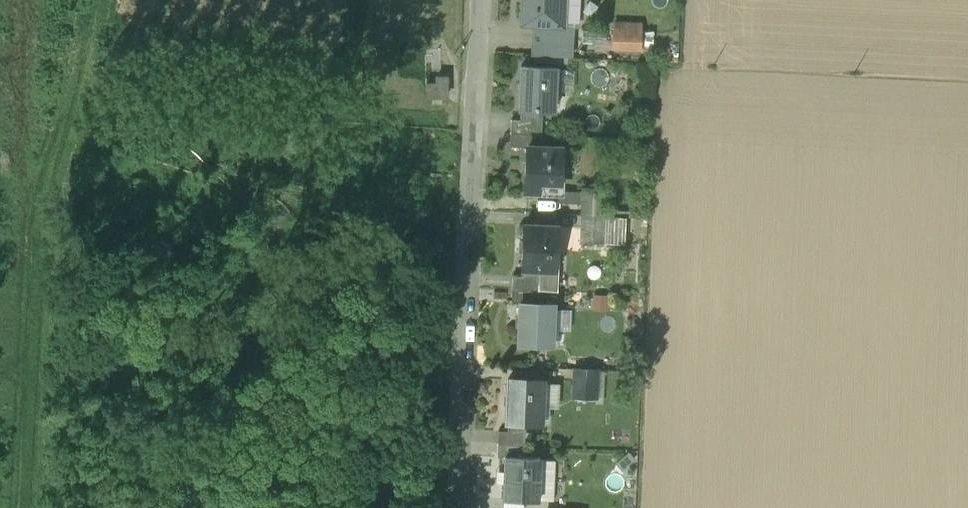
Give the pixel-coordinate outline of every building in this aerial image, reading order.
[(521,24),(558,26),(563,27),(563,26),(574,27),(574,22),(578,22),(579,0),(523,0),(521,24)] [(642,22),(612,20),(611,50),(641,51),(642,22)] [(535,55),(567,57),(568,31),(536,29),(535,55)] [(538,110),(554,110),(555,90),(555,68),(521,67),(520,109),(521,109),(538,110)] [(574,69),(555,68),(555,90),(574,90),(574,69)] [(426,83),(427,97),(435,97),(447,96),(446,76),(436,77),(437,82),(426,83)] [(511,120),(510,134),(509,146),(527,147),(536,147),(536,135),(537,121),(520,120),(511,120)] [(525,189),(559,191),(561,155),(561,152),(561,149),(536,147),(527,147),(525,189)] [(583,188),(583,192),(582,203),(582,215),(580,242),(603,243),(605,216),(606,189),(583,188)] [(558,202),(582,203),(583,192),(559,191),(558,202)] [(625,217),(605,216),(603,243),(624,244),(625,217)] [(539,268),(555,269),(557,227),(523,225),(521,267),(522,267),(539,268)] [(522,276),(539,277),(539,268),(522,267),(522,276)] [(555,269),(539,268),(539,277),(538,291),(557,291),(558,269),(555,269)] [(512,276),(512,289),(512,303),(520,303),(520,302),(538,303),(538,291),(539,277),(522,276),(512,276)] [(607,310),(608,294),(592,293),(591,310),(607,310)] [(518,344),(552,346),(552,330),(553,308),(554,303),(538,303),(520,302),(520,303),(518,344)] [(571,309),(553,308),(552,330),(570,331),(571,309)] [(573,396),(595,397),(597,371),(575,370),(573,396)] [(525,422),(541,423),(542,383),(542,381),(508,379),(506,421),(508,421),(525,422)] [(559,384),(542,383),(541,423),(548,422),(549,408),(559,408),(559,384)] [(525,422),(508,421),(507,431),(525,432),(525,422)] [(498,431),(498,445),(497,457),(505,457),(523,458),(524,445),(525,432),(507,431),(498,431)] [(523,500),(537,500),(539,458),(523,458),(505,457),(503,499),(523,500)] [(555,459),(539,458),(537,500),(554,501),(555,459)] [(503,507),(523,507),(523,500),(503,499),(503,507)]
